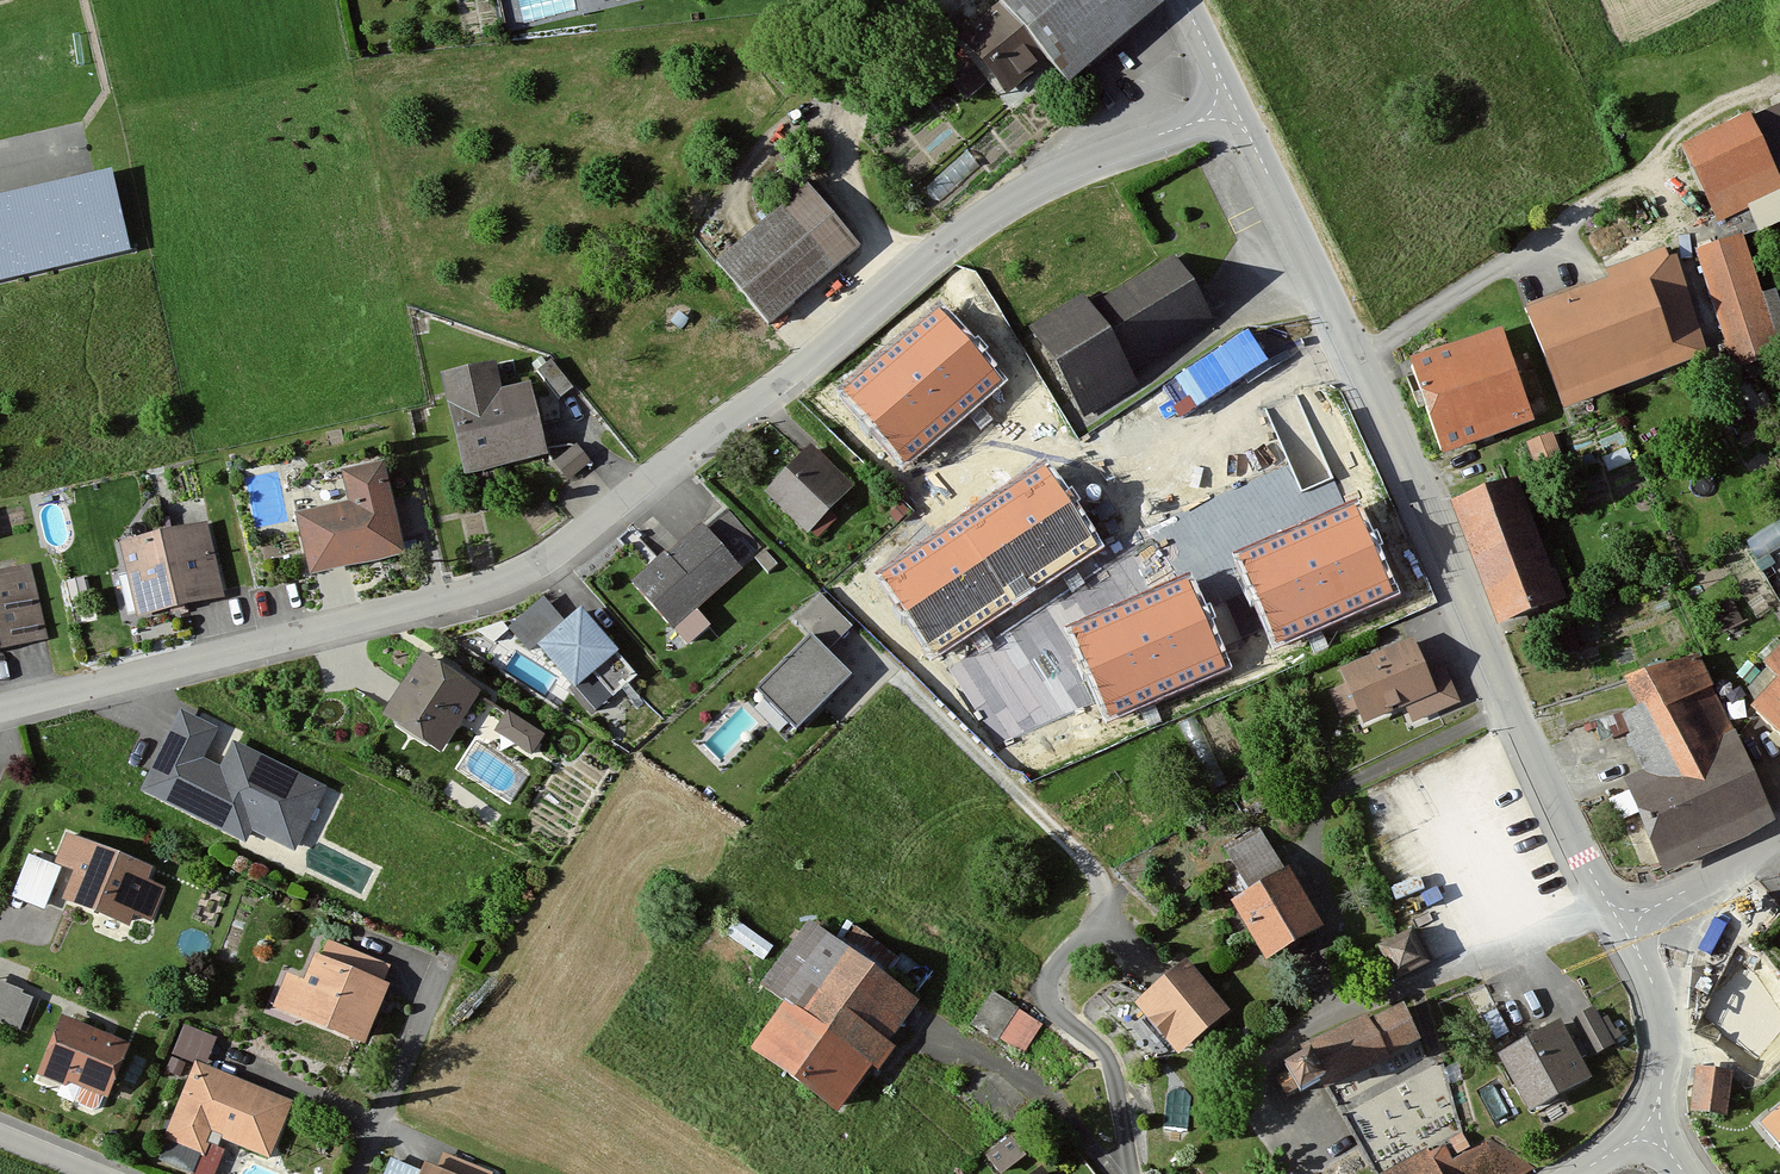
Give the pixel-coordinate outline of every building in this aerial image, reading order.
[(1153,0),(983,0),(988,6),(929,57),(967,101),(989,82),(1004,100),(1042,67),(1060,88),(1157,4),(1153,0)] [(1678,154),(1713,225),(1779,192),(1779,109),(1778,105),(1678,154)] [(0,198),(0,283),(125,253),(106,173),(0,198)] [(804,188),(710,264),(762,328),(856,251),(804,188)] [(1742,236),(1695,251),(1733,370),(1779,355),(1742,236)] [(1168,246),(1027,334),(1083,422),(1136,388),(1128,376),(1215,322),(1168,246)] [(1666,259),(1521,316),(1559,414),(1704,357),(1666,259)] [(940,308),(844,392),(907,463),(1002,379),(940,308)] [(1497,329),(1405,363),(1441,458),(1533,423),(1497,329)] [(1203,405),(1264,366),(1243,335),(1183,374),(1203,405)] [(551,362),(536,373),(556,401),(573,389),(551,362)] [(490,367),(443,378),(452,413),(441,416),(456,478),(543,457),(526,386),(496,393),(490,367)] [(851,488),(809,446),(762,494),(804,535),(851,488)] [(576,447),(553,464),(567,481),(590,465),(576,447)] [(342,505),(290,517),(305,580),(400,558),(378,463),(335,473),(342,505)] [(1044,465),(881,573),(934,653),(1097,545),(1044,465)] [(1511,484),(1451,505),(1494,624),(1553,603),(1511,484)] [(1356,504),(1240,555),(1278,643),(1395,593),(1356,504)] [(725,506),(630,588),(683,648),(706,628),(691,611),(763,548),(725,506)] [(208,523),(117,544),(134,618),(225,597),(208,523)] [(0,573),(0,654),(50,642),(32,566),(0,573)] [(1188,578),(1071,629),(1110,717),(1227,667),(1188,578)] [(565,620),(545,597),(510,628),(530,651),(538,644),(575,687),(619,649),(581,606),(565,620)] [(851,674),(808,632),(755,687),(798,728),(851,674)] [(1409,643),(1336,672),(1358,727),(1404,708),(1411,726),(1459,706),(1444,667),(1423,676),(1409,643)] [(1761,666),(1773,677),(1741,711),(1779,748),(1779,647),(1761,666)] [(475,692),(414,655),(374,721),(435,758),(475,692)] [(1622,800),(1623,809),(1652,875),(1771,827),(1696,657),(1616,681),(1631,712),(1614,720),(1641,781),(1646,791),(1622,800)] [(534,751),(549,729),(512,704),(497,726),(534,751)] [(216,732),(175,712),(137,792),(242,842),(247,833),(290,853),(322,784),(229,740),(217,766),(203,760),(216,732)] [(151,870),(64,838),(53,867),(61,870),(69,873),(58,904),(125,929),(129,917),(152,926),(165,891),(146,884),(151,870)] [(61,870),(26,858),(8,902),(43,916),(61,870)] [(1279,872),(1223,906),(1260,966),(1316,932),(1279,872)] [(753,994),(773,1009),(740,1054),(830,1119),(913,1005),(802,926),(753,994)] [(1408,931),(1374,948),(1391,982),(1425,964),(1408,931)] [(295,984),(280,978),(266,1013),(361,1050),(385,988),(306,957),(295,984)] [(1181,963),(1132,1006),(1175,1055),(1224,1013),(1181,963)] [(1717,970),(1692,1023),(1767,1058),(1779,1032),(1779,1000),(1717,970)] [(24,1025),(39,990),(0,974),(0,1015),(24,1025)] [(992,988),(976,1023),(1029,1048),(1045,1013),(992,988)] [(1305,1057),(1283,1067),(1295,1093),(1321,1081),(1326,1091),(1420,1048),(1400,1003),(1301,1048),(1305,1057)] [(1593,1009),(1571,1021),(1591,1060),(1613,1049),(1593,1009)] [(126,1044),(57,1017),(33,1077),(103,1104),(126,1044)] [(186,1018),(176,1046),(207,1057),(217,1029),(186,1018)] [(1557,1024),(1490,1059),(1519,1116),(1587,1081),(1557,1024)] [(292,1103),(192,1064),(161,1142),(200,1158),(208,1136),(270,1160),(292,1103)] [(1730,1074),(1693,1070),(1689,1115),(1725,1119),(1730,1074)] [(1760,1127),(1779,1153),(1779,1111),(1760,1127)] [(1009,1131),(988,1150),(1004,1169),(1026,1151),(1009,1131)] [(1386,1173),(1435,1173),(1422,1153),(1386,1173)]
